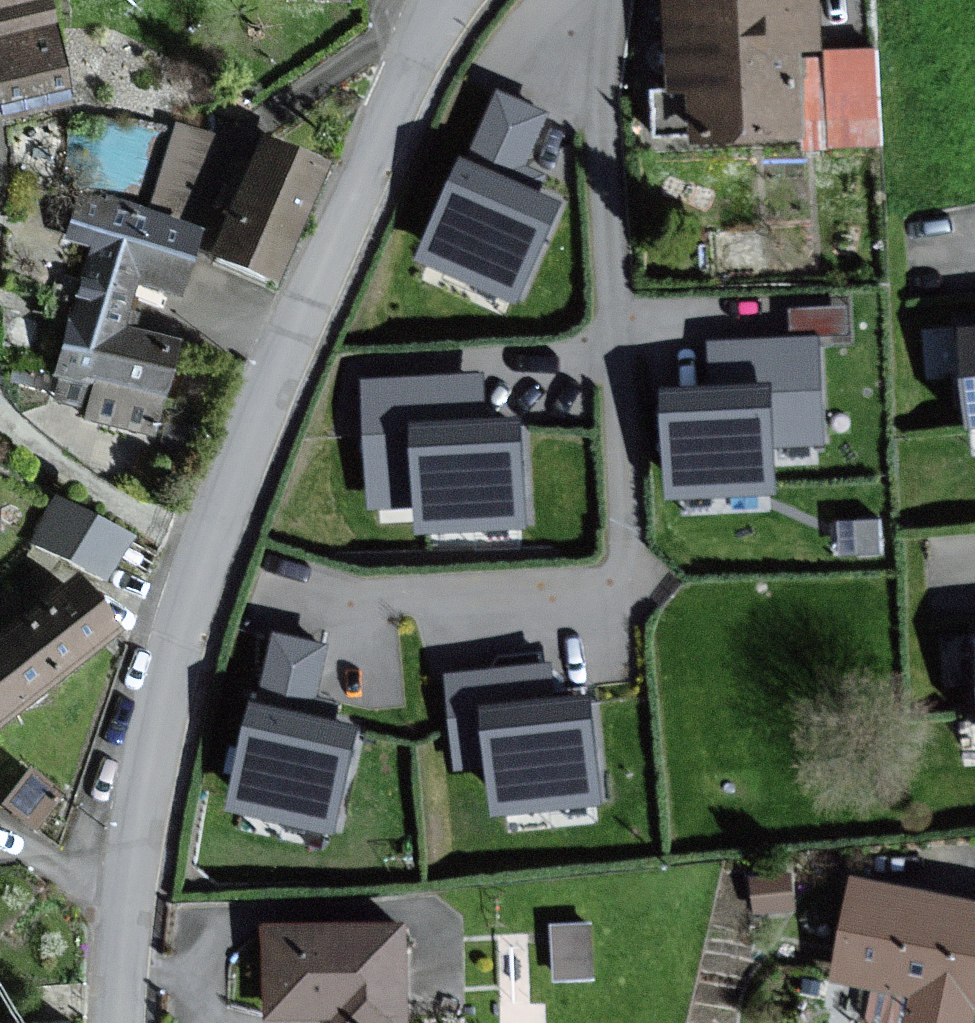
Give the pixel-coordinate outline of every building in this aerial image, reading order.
[(38,0),(0,0),(0,112),(60,99),(38,0)] [(673,138),(805,135),(805,155),(884,154),(881,47),(820,48),(819,0),(671,0),(673,138)] [(545,113),(498,93),(469,161),(463,159),(420,259),(517,301),(559,202),(537,192),(544,175),(522,166),(545,113)] [(146,196),(188,209),(215,125),(173,111),(146,196)] [(316,168),(254,141),(203,257),(265,284),(316,168)] [(170,296),(190,234),(80,197),(65,242),(90,250),(41,397),(85,411),(82,420),(140,440),(171,346),(121,330),(136,284),(170,296)] [(963,329),(973,456),(974,456),(974,328),(963,329)] [(821,442),(816,337),(711,342),(714,387),(666,389),(671,495),(774,490),(771,444),(821,442)] [(484,420),(482,374),(365,380),(371,506),(419,504),(420,529),(526,524),(521,418),(484,420)] [(122,540),(54,501),(30,543),(98,582),(122,540)] [(0,635),(0,719),(106,634),(64,584),(0,635)] [(325,645),(276,635),(261,704),(253,702),(230,808),(334,831),(356,726),(332,721),(336,702),(314,698),(325,645)] [(550,664),(448,676),(459,770),(490,766),(496,813),(602,801),(590,696),(554,700),(550,664)] [(855,876),(831,981),(911,999),(905,1022),(974,1022),(974,1019),(974,903),(855,876)] [(553,966),(596,966),(595,911),(552,912),(553,966)] [(272,928),(273,1022),(411,1022),(410,927),(272,928)]
